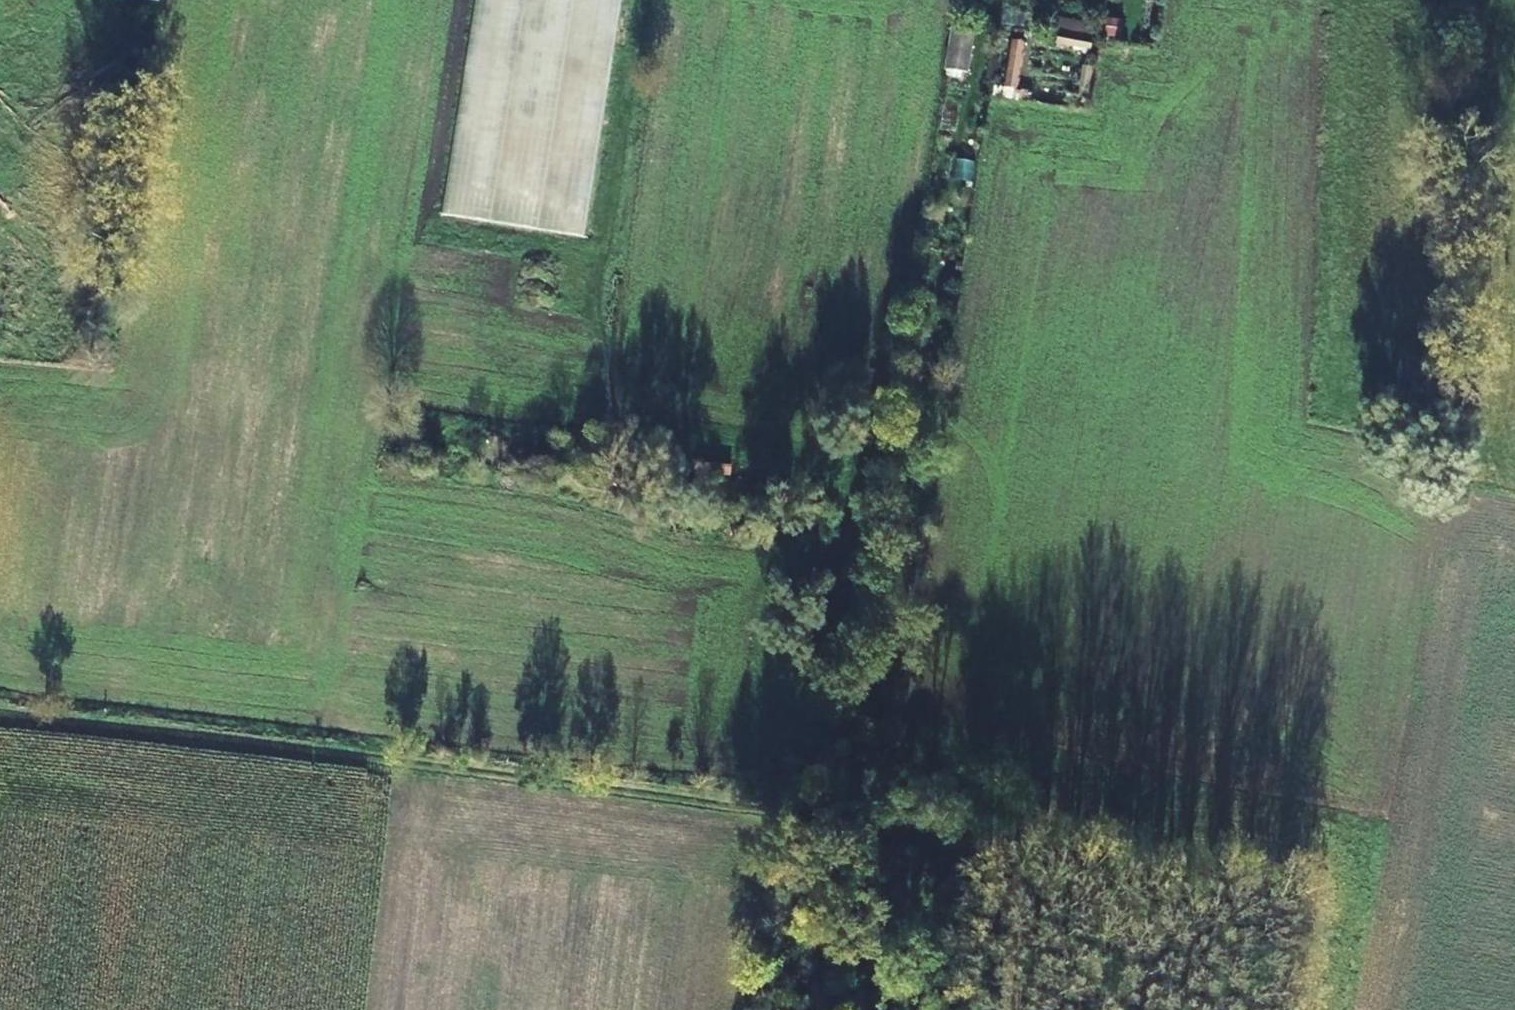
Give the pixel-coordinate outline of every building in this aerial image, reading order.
[(949,69),(969,72),(975,30),(955,27),(949,69)] [(1060,35),(1058,45),(1093,51),(1094,41),(1060,35)] [(1026,43),(1016,42),(1009,89),(1019,90),(1026,43)] [(530,231),(582,237),(589,181),(542,175),(539,195),(506,191),(503,214),(511,215),(510,227),(521,228),(523,214),(532,216),(530,231)] [(439,216),(487,223),(493,185),(446,178),(439,216)]
